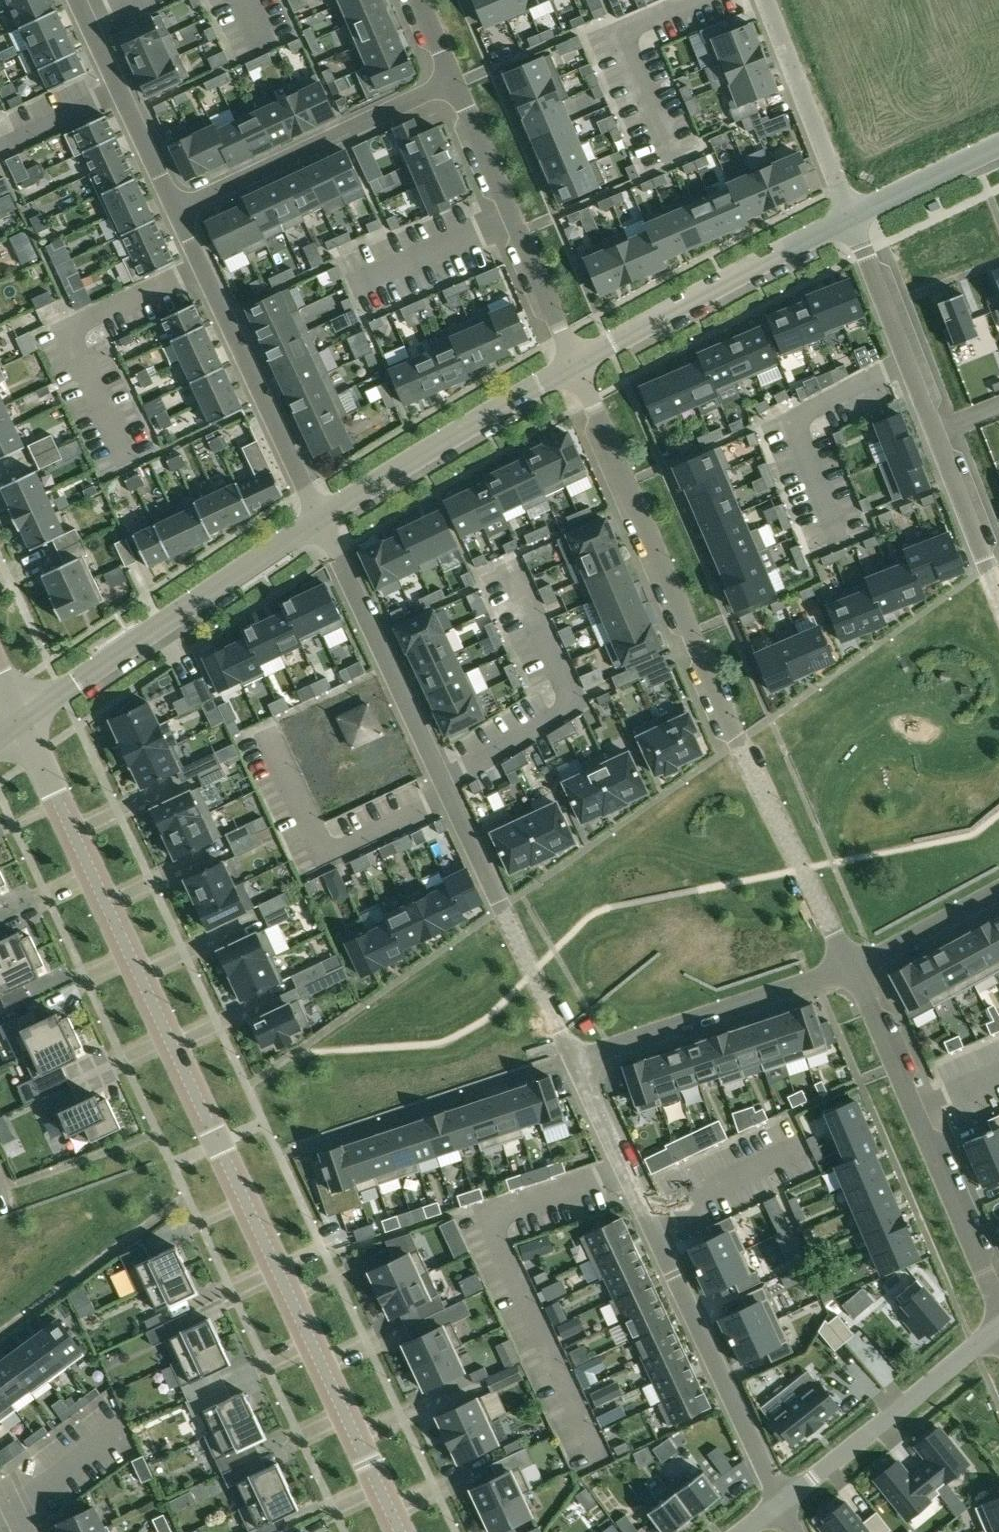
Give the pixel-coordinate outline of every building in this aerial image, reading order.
[(10,7),(20,28),(56,11),(51,0),(25,0),(10,7)] [(194,8),(202,4),(200,0),(190,0),(194,8)] [(289,1),(294,12),(310,5),(308,0),(290,0),(289,1)] [(346,26),(386,8),(383,0),(348,0),(341,3),(350,23),(345,25),(346,26)] [(500,0),(474,0),(485,26),(506,17),(508,21),(509,21),(500,0)] [(509,21),(530,12),(525,0),(500,0),(509,21)] [(545,0),(525,0),(530,12),(531,11),(529,7),(545,0)] [(639,9),(647,6),(645,0),(635,0),(639,9)] [(621,5),(613,8),(618,18),(626,15),(621,5)] [(604,6),(592,12),(595,19),(607,14),(604,6)] [(346,26),(355,47),(395,29),(386,8),(346,26)] [(30,48),(66,31),(56,11),(20,28),(30,48)] [(152,18),(118,34),(128,54),(127,54),(127,55),(170,35),(161,14),(152,18)] [(582,16),(570,21),(574,29),(585,23),(582,16)] [(710,41),(718,63),(759,47),(750,25),(728,34),(723,21),(700,30),(705,43),(710,41)] [(204,30),(210,42),(218,38),(212,27),(204,30)] [(303,31),(308,42),(316,38),(311,27),(303,31)] [(359,46),(368,66),(404,50),(395,29),(355,47),(355,48),(359,46)] [(539,34),(542,43),(553,38),(550,29),(539,34)] [(30,48),(19,54),(29,74),(40,69),(76,52),(66,31),(30,48)] [(542,43),(539,34),(528,39),(531,47),(542,43)] [(170,35),(127,55),(137,76),(180,56),(170,35)] [(583,47),(578,35),(570,39),(575,50),(583,47)] [(292,52),(303,46),(300,38),(288,43),(292,52)] [(316,38),(308,42),(313,53),(322,50),(316,38)] [(509,47),(497,52),(500,60),(512,55),(509,47)] [(726,84),(767,68),(759,47),(718,63),(726,84)] [(404,50),(368,66),(381,95),(399,87),(396,80),(414,72),(404,50)] [(213,70),(229,62),(224,51),(208,58),(213,70)] [(76,52),(40,69),(50,91),(86,74),(76,52)] [(268,53),(257,58),(261,66),(272,61),(268,53)] [(515,96),(560,76),(551,54),(541,59),(506,74),(515,96)] [(180,56),(137,76),(138,76),(147,96),(190,76),(180,56)] [(249,72),(261,66),(257,58),(246,63),(249,72)] [(336,80),(330,68),(322,72),(328,83),(336,80)] [(767,68),(726,84),(727,85),(731,83),(739,104),(730,108),(736,122),(742,119),(751,116),(759,113),(754,99),(776,90),(767,68)] [(227,72),(216,77),(219,86),(230,80),(227,72)] [(591,88),(599,84),(594,73),(586,76),(591,88)] [(294,84),(314,126),(335,116),(316,74),(294,84)] [(515,96),(524,117),(569,97),(565,88),(560,76),(515,96)] [(219,86),(216,77),(204,83),(208,91),(219,86)] [(343,78),(335,81),(340,92),(348,89),(343,78)] [(298,93),(278,102),(293,136),(314,126),(294,84),(298,93)] [(604,96),(599,84),(591,88),(596,100),(604,96)] [(688,86),(680,89),(685,100),(693,97),(688,86)] [(178,105),(189,100),(186,91),(174,97),(178,105)] [(19,95),(8,100),(12,108),(23,102),(19,95)] [(335,101),(341,113),(349,109),(344,97),(337,100),(335,101)] [(569,98),(569,97),(524,117),(533,138),(569,122),(561,102),(569,98)] [(165,101),(153,107),(157,115),(168,109),(165,101)] [(293,136),(278,102),(257,112),(273,145),(293,136)] [(257,112),(236,122),(252,155),(273,145),(257,112)] [(759,113),(751,116),(755,128),(760,139),(768,136),(759,113)] [(106,115),(65,134),(75,156),(116,137),(106,115)] [(604,118),(609,130),(618,127),(612,115),(604,118)] [(751,116),(742,119),(747,131),(755,128),(751,116)] [(406,166),(446,149),(437,127),(419,134),(413,120),(395,128),(410,163),(406,165),(406,166)] [(214,126),(213,126),(231,165),(252,155),(236,122),(216,131),(214,126)] [(569,122),(533,138),(542,159),(578,144),(569,122)] [(191,131),(190,131),(208,169),(228,160),(231,165),(213,126),(193,135),(191,131)] [(618,127),(609,130),(615,142),(623,138),(618,127)] [(187,179),(208,169),(190,131),(169,141),(187,179)] [(710,139),(713,147),(725,142),(722,134),(710,139)] [(116,137),(75,156),(75,157),(84,153),(93,172),(89,174),(89,175),(126,158),(116,137)] [(353,147),(359,159),(367,155),(361,144),(353,147)] [(578,144),(542,159),(551,180),(596,161),(596,160),(587,164),(578,144)] [(406,166),(415,187),(455,170),(446,149),(406,166)] [(763,149),(744,157),(749,170),(749,171),(765,209),(786,200),(770,162),(769,162),(763,149)] [(346,151),(325,160),(341,194),(361,184),(346,151)] [(771,161),(770,162),(786,200),(808,191),(801,174),(807,171),(800,154),(772,166),(771,161)] [(706,156),(694,161),(698,169),(709,164),(706,156)] [(126,158),(89,175),(99,195),(135,178),(126,158)] [(325,160),(305,170),(321,203),(341,194),(325,160)] [(596,161),(551,180),(561,202),(596,187),(606,183),(596,161)] [(698,169),(694,161),(683,166),(686,174),(698,169)] [(639,176),(634,164),(626,168),(631,179),(639,176)] [(26,170),(29,177),(33,176),(40,172),(37,165),(26,170)] [(305,170),(285,179),(305,221),(303,216),(323,207),(321,203),(305,170)] [(455,170),(415,187),(415,188),(420,186),(432,214),(450,207),(447,199),(465,192),(455,170)] [(729,184),(746,222),(745,218),(765,209),(749,171),(748,171),(750,175),(729,184)] [(652,179),(656,187),(667,182),(664,174),(652,179)] [(36,183),(33,176),(29,177),(22,181),(25,188),(36,183)] [(12,191),(5,178),(0,180),(0,197),(12,191)] [(135,178),(99,195),(108,216),(145,199),(135,178)] [(383,190),(377,178),(369,182),(375,194),(383,190)] [(285,179),(265,188),(285,231),(305,221),(285,179)] [(644,192),(656,187),(652,179),(641,184),(644,192)] [(746,222),(729,184),(731,189),(710,198),(725,231),(746,222)] [(265,188),(245,198),(267,245),(268,245),(265,240),(285,231),(265,188)] [(621,192),(610,197),(613,205),(625,200),(621,192)] [(15,201),(12,194),(0,199),(0,208),(15,201)] [(613,205),(610,197),(598,202),(601,210),(613,205)] [(247,204),(227,213),(247,255),(267,245),(245,198),(244,198),(247,204)] [(703,241),(725,231),(710,198),(689,207),(703,241)] [(145,199),(108,216),(118,237),(155,220),(145,199)] [(689,207),(668,216),(682,250),(703,241),(689,207)] [(571,223),(582,218),(579,210),(567,215),(571,223)] [(30,219),(34,226),(45,221),(41,213),(30,219)] [(227,213),(207,222),(224,260),(244,251),(246,255),(247,255),(227,213)] [(392,230),(400,227),(395,215),(387,219),(392,230)] [(668,216),(647,225),(664,266),(665,266),(662,259),(682,250),(668,216)] [(378,219),(366,224),(370,232),(382,227),(378,219)] [(155,220),(118,237),(118,238),(123,236),(132,255),(123,259),(123,260),(164,241),(155,220)] [(48,228),(45,221),(34,226),(37,233),(48,228)] [(643,275),(664,266),(647,225),(646,225),(649,232),(628,241),(643,275)] [(38,257),(26,230),(10,238),(15,250),(14,250),(16,254),(17,253),(22,265),(38,257)] [(337,237),(340,245),(352,240),(348,232),(337,237)] [(329,250),(340,245),(337,237),(325,242),(329,250)] [(62,238),(51,243),(54,251),(66,245),(62,238)] [(164,241),(123,260),(134,281),(174,262),(164,241)] [(600,293),(622,284),(604,241),(582,251),(589,268),(600,293)] [(604,241),(622,284),(643,275),(628,241),(608,250),(604,241)] [(309,260),(313,268),(324,263),(320,254),(309,260)] [(333,282),(341,278),(336,266),(328,270),(333,282)] [(475,276),(480,288),(502,278),(497,267),(475,276)] [(280,273),(284,282),(295,276),(291,268),(280,273)] [(67,277),(71,285),(82,279),(78,272),(67,277)] [(273,287),(284,282),(280,273),(269,279),(273,287)] [(85,287),(82,279),(71,285),(74,292),(85,287)] [(259,279),(250,283),(256,295),(264,291),(259,279)] [(850,280),(829,288),(844,327),(845,327),(843,322),(863,314),(850,280)] [(466,281),(454,285),(458,294),(469,289),(466,281)] [(446,299),(458,294),(454,285),(443,290),(446,299)] [(280,292),(247,308),(257,329),(299,310),(289,288),(280,292)] [(829,288),(808,296),(823,335),(844,327),(829,288)] [(38,295),(43,306),(54,302),(49,291),(38,295)] [(962,294),(938,303),(948,328),(943,330),(949,348),(979,336),(962,294)] [(789,309),(804,348),(805,347),(804,343),(823,335),(808,296),(807,296),(809,301),(789,309)] [(341,301),(346,313),(355,309),(350,298),(341,301)] [(423,299),(412,304),(416,312),(427,307),(423,299)] [(36,310),(41,320),(59,312),(54,302),(36,310)] [(172,341),(204,326),(194,304),(162,319),(172,341)] [(404,317),(416,312),(412,304),(401,309),(404,317)] [(513,304),(491,313),(508,353),(509,353),(507,347),(528,338),(513,304)] [(360,321),(355,309),(346,313),(351,324),(360,321)] [(804,348),(789,309),(768,317),(783,356),(804,348)] [(308,331),(299,310),(257,329),(266,350),(308,331)] [(508,353),(491,313),(491,314),(493,319),(473,328),(470,319),(469,319),(487,362),(508,353)] [(384,325),(381,317),(369,322),(373,330),(384,325)] [(469,319),(448,328),(468,377),(469,376),(467,371),(487,362),(469,319)] [(214,346),(204,326),(172,341),(182,361),(214,346)] [(740,336),(756,375),(777,366),(761,327),(740,336)] [(449,334),(429,343),(447,386),(468,377),(448,328),(447,329),(449,334)] [(318,351),(308,331),(266,350),(276,371),(318,351)] [(120,339),(123,347),(134,342),(131,334),(120,339)] [(756,375),(740,336),(720,345),(736,384),(756,375)] [(357,358),(365,355),(373,351),(368,340),(352,347),(357,358)] [(38,350),(35,342),(21,349),(25,356),(38,350)] [(410,356),(426,395),(447,386),(429,343),(428,343),(432,352),(412,361),(410,356)] [(736,384),(720,345),(699,354),(717,395),(716,392),(736,384)] [(224,367),(214,346),(182,361),(191,382),(224,367)] [(872,363),(880,358),(875,347),(867,351),(872,363)] [(318,351),(276,371),(286,392),(328,372),(318,351)] [(378,363),(373,351),(365,355),(370,367),(378,363)] [(682,370),(696,404),(717,395),(699,354),(698,354),(701,361),(682,370)] [(426,395),(410,356),(388,366),(404,404),(426,395)] [(836,368),(841,379),(849,375),(844,363),(836,368)] [(233,388),(224,367),(191,382),(201,403),(233,388)] [(136,374),(139,381),(150,376),(147,368),(136,374)] [(833,384),(841,379),(836,368),(828,372),(833,384)] [(682,370),(661,378),(678,417),(679,416),(677,412),(696,404),(682,370)] [(338,393),(328,372),(286,392),(296,413),(338,393)] [(154,383),(150,376),(139,381),(143,388),(154,383)] [(678,417),(661,378),(640,387),(657,426),(678,417)] [(383,397),(391,394),(386,382),(378,386),(383,397)] [(804,384),(796,388),(801,401),(809,396),(804,384)] [(243,409),(233,388),(201,403),(211,424),(243,409)] [(786,389),(774,395),(778,403),(790,397),(786,389)] [(348,414),(338,393),(296,413),(306,434),(348,414)] [(396,405),(391,394),(383,397),(388,409),(396,405)] [(766,399),(755,405),(759,413),(771,407),(766,399)] [(15,427),(5,405),(0,407),(0,434),(15,427)] [(159,422),(170,417),(166,410),(155,415),(159,422)] [(876,423),(890,459),(916,449),(912,438),(910,439),(900,413),(876,423)] [(348,415),(348,414),(306,434),(316,455),(331,448),(334,455),(352,447),(339,419),(348,415)] [(173,425),(170,417),(159,422),(162,430),(173,425)] [(741,419),(729,424),(733,432),(745,427),(741,419)] [(0,434),(0,459),(25,447),(15,427),(0,434)] [(720,428),(709,433),(713,441),(724,436),(720,428)] [(841,430),(833,433),(837,445),(846,442),(841,430)] [(755,432),(747,435),(751,447),(760,444),(755,432)] [(546,443),(566,486),(587,476),(567,433),(554,439),(549,441),(546,443)] [(713,441),(709,433),(697,438),(701,446),(713,441)] [(52,434),(28,445),(34,457),(57,446),(52,434)] [(223,434),(216,438),(221,449),(228,446),(223,434)] [(213,452),(221,449),(216,438),(208,441),(213,452)] [(687,438),(675,443),(680,455),(692,450),(687,438)] [(257,478),(239,486),(237,482),(236,482),(251,514),(252,514),(250,511),(283,495),(258,440),(242,447),(257,478)] [(538,448),(525,454),(547,500),(548,500),(546,496),(566,486),(546,443),(545,443),(546,444),(543,445),(538,448)] [(34,457),(40,469),(63,458),(57,446),(34,457)] [(683,487),(731,467),(722,446),(674,466),(683,487)] [(921,461),(916,449),(890,459),(904,496),(928,487),(919,462),(921,461)] [(181,454),(174,457),(179,468),(187,465),(181,454)] [(507,468),(526,510),(547,500),(525,454),(527,458),(515,464),(515,463),(510,466),(507,468)] [(179,468),(174,457),(167,461),(172,472),(179,468)] [(758,465),(763,477),(771,474),(767,462),(758,465)] [(686,487),(694,507),(735,489),(726,470),(731,468),(731,467),(683,487),(684,488),(686,487)] [(486,477),(503,515),(504,515),(502,511),(521,502),(525,510),(526,510),(507,468),(503,469),(498,471),(498,472),(486,477)] [(46,492),(36,470),(1,487),(11,507),(9,508),(9,509),(46,492)] [(140,473),(133,477),(138,488),(145,484),(140,473)] [(771,474),(763,477),(767,489),(776,485),(771,474)] [(138,488),(133,477),(125,480),(130,491),(138,488)] [(470,490),(467,491),(482,525),(503,515),(486,477),(485,478),(487,482),(475,488),(475,487),(470,490)] [(216,492),(231,524),(251,514),(236,482),(216,492)] [(735,489),(694,507),(703,527),(739,511),(731,492),(735,490),(735,489)] [(482,525),(467,491),(463,493),(458,495),(458,496),(445,502),(461,535),(482,525)] [(55,513),(46,492),(9,509),(19,530),(55,513)] [(212,537),(210,534),(231,524),(216,492),(195,502),(212,537)] [(921,498),(924,506),(936,502),(933,494),(921,498)] [(867,497),(859,500),(864,512),(872,509),(867,497)] [(176,515),(191,547),(212,537),(195,502),(194,502),(196,505),(176,515)] [(900,507),(903,515),(915,510),(911,502),(900,507)] [(774,507),(779,518),(787,515),(783,503),(774,507)] [(589,507),(578,512),(582,520),(593,515),(589,507)] [(878,515),(881,523),(893,519),(890,510),(878,515)] [(423,519),(420,521),(438,558),(459,549),(441,511),(428,517),(422,519),(423,519)] [(739,511),(703,527),(712,547),(748,532),(739,511)] [(582,520),(578,512),(566,517),(570,525),(582,520)] [(58,551),(82,541),(76,528),(65,533),(55,513),(19,530),(21,530),(31,550),(53,540),(58,551)] [(176,515),(155,524),(170,557),(191,547),(176,515)] [(787,515),(779,518),(783,530),(792,526),(787,515)] [(568,535),(557,539),(567,561),(578,557),(615,541),(614,538),(612,533),(611,533),(605,519),(568,535)] [(400,530),(418,568),(418,567),(416,563),(435,554),(437,559),(438,558),(420,521),(418,522),(418,521),(412,524),(400,530)] [(170,557),(155,524),(133,535),(148,567),(170,557)] [(547,525),(536,530),(539,538),(551,534),(547,525)] [(748,532),(712,547),(720,568),(757,552),(766,548),(758,528),(748,532)] [(382,542),(382,543),(398,577),(418,568),(400,530),(399,530),(401,535),(390,540),(384,542),(384,543),(383,543),(382,542)] [(528,543),(539,538),(536,530),(524,535),(528,543)] [(928,542),(926,537),(925,538),(941,578),(964,570),(949,533),(928,542)] [(863,541),(867,549),(878,544),(875,536),(863,541)] [(126,538),(115,543),(126,567),(137,561),(126,538)] [(925,538),(904,546),(923,596),(924,596),(920,584),(940,577),(940,579),(941,578),(925,538)] [(514,539),(503,545),(507,553),(518,547),(514,539)] [(88,554),(82,541),(58,551),(64,564),(42,574),(44,578),(42,579),(51,598),(94,578),(84,556),(88,554)] [(578,557),(567,561),(576,583),(587,578),(623,562),(617,549),(615,544),(614,542),(615,541),(578,557)] [(398,577),(382,543),(379,544),(379,543),(374,546),(361,552),(377,587),(398,577)] [(791,548),(795,560),(804,556),(799,545),(791,548)] [(887,566),(902,605),(923,596),(904,546),(903,546),(908,558),(887,566)] [(832,553),(836,561),(847,556),(844,548),(832,553)] [(523,555),(527,563),(538,558),(534,550),(523,555)] [(727,589),(765,572),(757,552),(720,568),(729,587),(727,588),(727,589)] [(836,561),(832,553),(821,557),(824,566),(836,561)] [(484,554),(472,559),(476,567),(487,562),(484,554)] [(804,556),(795,560),(800,571),(808,568),(804,556)] [(587,578),(596,599),(632,583),(631,581),(629,576),(623,562),(587,578)] [(885,623),(881,613),(902,605),(887,566),(886,566),(888,571),(867,579),(885,623)] [(469,571),(461,575),(466,587),(475,583),(469,571)] [(765,572),(727,589),(736,610),(774,594),(765,572)] [(104,600),(94,578),(51,598),(61,620),(104,600)] [(863,632),(885,623),(867,579),(867,580),(846,589),(863,632)] [(303,594),(323,636),(345,626),(325,583),(303,594)] [(596,599),(605,620),(641,605),(635,591),(633,586),(632,583),(596,599)] [(539,589),(542,597),(554,592),(550,584),(539,589)] [(803,600),(815,595),(811,586),(800,591),(803,600)] [(430,594),(434,602),(445,597),(441,588),(430,594)] [(863,632),(846,589),(824,597),(841,640),(863,632)] [(478,590),(470,594),(475,606),(484,602),(478,590)] [(558,600),(554,592),(542,597),(546,605),(558,600)] [(323,636),(303,594),(282,604),(301,644),(302,644),(301,641),(320,632),(322,636),(323,636)] [(423,607),(434,602),(430,594),(419,599),(423,607)] [(774,612),(786,607),(782,599),(771,604),(774,612)] [(264,621),(280,654),(301,644),(282,604),(285,611),(264,621)] [(605,644),(605,645),(651,625),(650,625),(649,623),(647,618),(641,605),(605,620),(614,641),(605,644)] [(405,615),(402,607),(390,612),(394,621),(405,615)] [(405,647),(406,650),(442,633),(432,612),(396,628),(403,642),(405,647)] [(752,612),(740,617),(744,625),(755,620),(752,612)] [(264,621),(243,630),(264,675),(265,675),(260,664),(280,654),(264,621)] [(484,625),(490,637),(498,633),(493,621),(484,625)] [(558,631),(562,639),(573,633),(570,625),(558,631)] [(651,625),(605,645),(614,667),(624,663),(658,648),(661,647),(654,633),(655,633),(652,628),(651,625)] [(798,636),(813,669),(834,660),(820,626),(798,636)] [(226,647),(243,685),(264,675),(243,630),(243,631),(246,638),(226,647)] [(411,657),(417,670),(452,654),(442,633),(406,650),(407,651),(408,650),(409,652),(408,652),(411,657)] [(503,644),(498,633),(490,637),(495,648),(503,644)] [(573,633),(562,639),(566,647),(577,641),(573,633)] [(792,678),(813,669),(798,636),(777,645),(792,681),(793,680),(792,678)] [(792,681),(777,645),(755,654),(770,690),(792,681)] [(220,691),(241,681),(243,686),(243,685),(226,647),(204,658),(220,691)] [(624,663),(627,670),(633,668),(641,664),(661,656),(658,648),(624,663)] [(421,678),(427,691),(467,672),(461,674),(452,654),(417,670),(418,673),(421,678)] [(504,667),(509,678),(517,674),(512,663),(504,667)] [(641,664),(633,668),(638,680),(639,679),(644,690),(652,687),(646,675),(641,664)] [(339,671),(345,682),(353,679),(348,667),(339,671)] [(617,689),(638,680),(633,668),(612,677),(617,689)] [(436,712),(477,693),(467,672),(427,691),(433,704),(435,709),(436,709),(437,711),(436,712)] [(523,686),(517,674),(509,678),(514,690),(523,686)] [(204,676),(192,682),(203,704),(214,699),(204,676)] [(326,677),(318,681),(323,692),(332,688),(326,677)] [(323,692),(318,681),(310,684),(315,696),(323,692)] [(191,710),(203,704),(192,682),(181,687),(191,710)] [(602,705),(614,700),(610,691),(598,696),(602,705)] [(487,715),(477,693),(436,712),(437,715),(439,720),(446,734),(487,715)] [(284,697),(276,700),(281,712),(290,708),(284,697)] [(273,716),(281,712),(276,700),(268,704),(273,716)] [(120,743),(168,721),(167,720),(159,724),(148,702),(144,704),(143,701),(132,706),(133,709),(111,720),(117,734),(119,739),(120,739),(121,742),(120,742),(120,743)] [(337,716),(352,747),(383,732),(368,701),(337,716)] [(658,717),(657,717),(679,764),(688,759),(690,763),(701,758),(699,754),(701,753),(692,733),(696,730),(686,709),(660,721),(658,717)] [(675,765),(679,764),(657,717),(634,728),(643,748),(646,753),(656,774),(664,770),(666,774),(677,769),(675,765)] [(235,720),(226,724),(232,735),(240,731),(235,720)] [(563,725),(569,737),(577,733),(571,720),(563,725)] [(178,743),(168,721),(120,743),(126,756),(126,757),(128,762),(129,762),(130,765),(178,743)] [(552,745),(569,737),(563,725),(547,735),(552,745)] [(178,743),(130,765),(131,766),(132,765),(142,787),(184,768),(174,746),(178,744),(178,743)] [(523,750),(509,759),(515,770),(529,763),(523,750)] [(198,774),(220,764),(215,752),(192,763),(198,774)] [(603,754),(602,754),(626,804),(625,801),(646,792),(638,775),(636,769),(628,753),(607,762),(603,754)] [(613,810),(626,804),(602,754),(581,763),(605,814),(608,812),(613,810)] [(507,774),(515,770),(509,759),(502,764),(507,774)] [(604,814),(605,814),(581,763),(581,764),(585,773),(564,782),(572,799),(574,805),(574,804),(582,822),(603,812),(604,814)] [(226,775),(220,764),(198,774),(203,786),(226,775)] [(469,784),(474,794),(483,790),(477,779),(469,784)] [(152,809),(164,834),(210,812),(199,787),(152,809)] [(534,813),(554,854),(553,852),(574,842),(566,825),(567,825),(564,820),(556,803),(534,813)] [(222,836),(210,812),(164,834),(175,858),(222,836)] [(541,860),(554,854),(534,813),(514,822),(510,814),(533,864),(536,862),(536,863),(541,860)] [(533,864),(510,814),(488,824),(510,872),(512,871),(514,874),(525,869),(523,866),(531,862),(532,864),(533,864)] [(442,818),(434,822),(440,834),(448,830),(442,818)] [(225,834),(231,845),(253,835),(248,823),(225,834)] [(409,834),(401,838),(406,849),(414,846),(409,834)] [(259,846),(253,835),(231,845),(236,857),(259,846)] [(398,853),(406,849),(401,838),(393,842),(398,853)] [(359,858),(364,869),(372,865),(367,854),(359,858)] [(356,873),(364,869),(359,858),(351,861),(356,873)] [(185,880),(197,904),(243,883),(243,882),(234,886),(223,862),(185,880)] [(330,886),(344,879),(338,867),(325,873),(330,886)] [(467,868),(445,878),(464,919),(465,919),(462,911),(483,902),(470,876),(471,875),(468,870),(467,868)] [(461,920),(464,919),(445,878),(445,879),(446,881),(426,891),(424,886),(423,887),(444,930),(445,930),(444,928),(456,923),(461,921),(461,920)] [(305,883),(311,894),(319,890),(313,879),(305,883)] [(255,907),(243,883),(197,904),(208,929),(255,907)] [(423,887),(403,897),(423,940),(426,938),(426,939),(432,936),(431,936),(444,930),(423,887)] [(259,905),(264,916),(286,905),(281,894),(259,905)] [(423,940),(403,897),(402,897),(406,906),(386,915),(405,956),(405,955),(402,948),(414,943),(419,941),(419,940),(422,939),(422,940),(423,940)] [(292,917),(286,905),(264,916),(269,927),(292,917)] [(392,962),(405,956),(386,915),(385,915),(386,918),(366,928),(384,966),(387,964),(392,962)] [(971,931),(994,974),(998,971),(998,935),(991,920),(971,931)] [(384,966),(366,928),(365,928),(367,932),(346,942),(348,946),(345,948),(350,959),(353,957),(362,976),(375,970),(380,968),(380,967),(384,966)] [(218,951),(230,975),(277,953),(265,929),(218,951)] [(37,950),(30,935),(22,939),(19,931),(2,939),(0,934),(0,967),(37,950)] [(971,931),(951,942),(974,984),(994,974),(971,931)] [(951,942),(931,953),(954,995),(974,984),(951,942)] [(0,967),(0,996),(5,1007),(29,996),(23,984),(40,977),(36,969),(44,965),(37,950),(0,967)] [(277,954),(277,953),(230,975),(242,1000),(284,980),(272,956),(277,954)] [(931,953),(911,964),(934,1006),(954,995),(931,953)] [(292,975),(297,987),(327,973),(322,962),(292,975)] [(911,964),(890,975),(908,1008),(904,1009),(910,1019),(934,1006),(911,964)] [(331,971),(327,973),(297,987),(302,998),(336,982),(331,971)] [(310,1025),(298,1000),(252,1021),(264,1047),(275,1041),(278,1047),(293,1040),(290,1034),(310,1025)] [(794,1010),(791,1011),(806,1057),(828,1050),(813,1004),(794,1010)] [(23,1056),(75,1031),(68,1017),(60,1020),(57,1013),(38,1021),(33,1010),(0,1025),(0,1029),(4,1039),(13,1035),(23,1056)] [(785,1064),(806,1057),(791,1011),(782,1014),(770,1018),(785,1064)] [(750,1025),(765,1071),(785,1064),(770,1018),(750,1025)] [(993,1020),(986,1023),(991,1034),(998,1031),(993,1020)] [(765,1071),(750,1025),(729,1032),(744,1078),(745,1077),(742,1068),(761,1062),(764,1071),(765,1071)] [(82,1046),(75,1031),(23,1056),(40,1092),(67,1079),(61,1065),(78,1058),(74,1050),(82,1046)] [(744,1078),(729,1032),(707,1039),(723,1085),(744,1078)] [(959,1035),(951,1038),(956,1050),(964,1046),(959,1035)] [(951,1038),(944,1042),(949,1053),(956,1050),(951,1038)] [(723,1085),(707,1039),(687,1046),(699,1082),(719,1076),(722,1085),(723,1085)] [(678,1049),(666,1053),(679,1089),(699,1082),(687,1046),(678,1049)] [(649,1058),(646,1060),(661,1105),(682,1098),(679,1089),(666,1053),(654,1057),(649,1058)] [(661,1105),(646,1060),(623,1067),(638,1113),(661,1105)] [(566,1122),(551,1077),(528,1084),(543,1130),(566,1122)] [(827,1091),(822,1080),(815,1084),(820,1095),(827,1091)] [(543,1130),(528,1084),(508,1091),(523,1137),(524,1136),(521,1127),(539,1121),(542,1130),(543,1130)] [(808,1101),(802,1090),(795,1093),(800,1104),(808,1101)] [(73,1091),(41,1106),(46,1118),(55,1114),(66,1137),(85,1128),(91,1142),(120,1128),(107,1098),(98,1102),(95,1095),(78,1102),(73,1091)] [(523,1137),(508,1091),(487,1098),(502,1143),(523,1137)] [(800,1104),(795,1093),(788,1097),(793,1108),(800,1104)] [(502,1143),(487,1098),(467,1105),(482,1150),(502,1143)] [(856,1100),(826,1113),(837,1138),(867,1126),(856,1100)] [(446,1111),(458,1148),(478,1142),(481,1151),(482,1150),(467,1105),(450,1110),(446,1111)] [(768,1119),(763,1108),(756,1112),(761,1123),(768,1119)] [(446,1111),(425,1119),(437,1155),(458,1148),(446,1111)] [(761,1123),(756,1112),(748,1115),(754,1126),(761,1123)] [(965,1142),(975,1164),(998,1154),(998,1115),(987,1120),(992,1130),(987,1132),(987,1133),(979,1136),(965,1142)] [(437,1155),(425,1119),(404,1125),(419,1171),(420,1171),(417,1162),(437,1155)] [(419,1171),(404,1125),(387,1131),(384,1132),(399,1178),(419,1171)] [(847,1162),(836,1167),(877,1150),(867,1126),(837,1138),(847,1162)] [(728,1138),(722,1127),(715,1131),(720,1142),(728,1138)] [(720,1142),(715,1131),(708,1134),(713,1145),(720,1142)] [(363,1139),(378,1185),(399,1178),(384,1132),(375,1135),(363,1139)] [(811,1150),(819,1146),(814,1135),(806,1139),(811,1150)] [(673,1142),(681,1160),(688,1156),(680,1138),(673,1142)] [(346,1145),(343,1146),(358,1192),(359,1191),(378,1185),(363,1139),(351,1143),(346,1145)] [(674,1163),(681,1160),(673,1142),(665,1145),(674,1163)] [(328,1178),(316,1182),(327,1213),(337,1210),(338,1213),(363,1205),(358,1192),(343,1146),(320,1154),(328,1178)] [(819,1146),(811,1150),(816,1161),(824,1157),(819,1146)] [(877,1150),(836,1167),(845,1188),(882,1172),(874,1152),(877,1151),(877,1150)] [(975,1164),(984,1186),(998,1180),(998,1154),(975,1164)] [(554,1163),(558,1174),(566,1172),(562,1160),(554,1163)] [(558,1174),(554,1163),(547,1165),(551,1177),(558,1174)] [(882,1172),(845,1188),(854,1209),(891,1193),(882,1172)] [(513,1176),(517,1188),(525,1185),(521,1174),(513,1176)] [(517,1188),(513,1176),(506,1179),(510,1191),(517,1188)] [(473,1190),(476,1202),(484,1199),(480,1188),(473,1190)] [(457,1195),(461,1207),(476,1202),(473,1190),(457,1195)] [(891,1193),(854,1209),(863,1230),(900,1214),(891,1193)] [(793,1211),(801,1207),(796,1196),(788,1200),(793,1211)] [(438,1201),(430,1204),(434,1216),(442,1213),(438,1201)] [(434,1216),(430,1204),(423,1207),(427,1218),(434,1216)] [(801,1207),(793,1211),(798,1222),(805,1219),(801,1207)] [(900,1214),(863,1230),(872,1251),(909,1235),(910,1235),(901,1214),(900,1214)] [(389,1218),(393,1229),(401,1227),(397,1215),(389,1218)] [(714,1237),(688,1249),(698,1271),(746,1249),(730,1216),(709,1226),(714,1237)] [(622,1217),(615,1221),(580,1237),(590,1259),(631,1240),(627,1231),(628,1231),(622,1217)] [(393,1229),(389,1218),(382,1220),(386,1232),(393,1229)] [(365,1226),(357,1229),(361,1240),(369,1238),(376,1235),(372,1224),(365,1226)] [(783,1252),(799,1245),(791,1227),(778,1233),(775,1234),(783,1252)] [(802,1231),(807,1243),(814,1239),(810,1228),(802,1231)] [(369,1272),(379,1295),(428,1272),(410,1233),(385,1241),(394,1260),(369,1272)] [(909,1235),(872,1251),(881,1273),(919,1257),(909,1235)] [(641,1260),(631,1240),(590,1259),(600,1280),(604,1277),(641,1260)] [(534,1241),(520,1246),(525,1260),(538,1255),(534,1241)] [(137,1292),(186,1269),(176,1246),(150,1258),(144,1244),(120,1255),(137,1292)] [(746,1249),(698,1271),(708,1293),(734,1281),(739,1292),(761,1281),(756,1270),(751,1272),(742,1252),(746,1250),(746,1249)] [(604,1277),(614,1298),(651,1281),(641,1260),(604,1277)] [(808,1266),(813,1277),(820,1273),(815,1262),(808,1266)] [(197,1291),(186,1269),(137,1292),(138,1292),(146,1288),(157,1310),(197,1291)] [(428,1272),(380,1295),(390,1317),(415,1305),(422,1319),(445,1308),(439,1294),(429,1273),(428,1272)] [(917,1279),(896,1297),(906,1309),(912,1316),(906,1321),(919,1337),(926,1332),(928,1335),(949,1318),(938,1305),(934,1300),(917,1279)] [(541,1289),(541,1290),(546,1299),(547,1302),(566,1293),(560,1280),(541,1289)] [(661,1301),(651,1281),(614,1298),(610,1300),(619,1321),(661,1301)] [(746,1307),(720,1319),(730,1341),(778,1319),(763,1286),(741,1296),(746,1307)] [(856,1318),(876,1301),(865,1288),(845,1305),(856,1318)] [(835,1297),(832,1290),(820,1295),(824,1302),(835,1297)] [(670,1322),(661,1301),(619,1321),(629,1341),(633,1339),(670,1322)] [(80,1309),(84,1318),(99,1311),(94,1302),(80,1309)] [(428,1333),(403,1345),(413,1367),(462,1344),(452,1322),(445,1308),(422,1319),(428,1333)] [(562,1311),(549,1317),(553,1324),(566,1318),(562,1311)] [(145,1320),(150,1330),(165,1323),(160,1313),(145,1320)] [(825,1319),(845,1342),(854,1334),(838,1314),(828,1322),(826,1319),(825,1319)] [(171,1363),(171,1364),(220,1341),(210,1319),(185,1330),(179,1316),(165,1323),(150,1330),(146,1331),(153,1345),(165,1340),(175,1361),(171,1363)] [(778,1319),(730,1341),(741,1362),(766,1350),(771,1361),(793,1351),(778,1319)] [(845,1342),(825,1319),(818,1331),(835,1350),(845,1342)] [(41,1333),(66,1368),(85,1354),(59,1320),(41,1333)] [(563,1338),(577,1331),(572,1320),(558,1327),(560,1332),(563,1338)] [(680,1343),(670,1322),(633,1339),(643,1360),(680,1343)] [(23,1346),(49,1381),(66,1368),(41,1333),(23,1346)] [(231,1364),(220,1341),(171,1364),(188,1400),(218,1386),(212,1372),(231,1364)] [(690,1363),(680,1343),(643,1360),(653,1381),(690,1363)] [(462,1344),(413,1367),(424,1390),(464,1371),(454,1349),(463,1345),(462,1344)] [(23,1346),(6,1359),(32,1394),(49,1381),(23,1346)] [(515,1350),(502,1356),(507,1367),(520,1361),(515,1350)] [(6,1359),(0,1363),(0,1387),(17,1410),(17,1409),(12,1401),(27,1389),(31,1394),(32,1394),(6,1359)] [(695,1374),(690,1363),(653,1381),(662,1401),(699,1384),(695,1374)] [(487,1378),(493,1392),(523,1378),(517,1364),(487,1378)] [(484,1366),(470,1373),(474,1382),(489,1375),(484,1366)] [(819,1382),(768,1422),(782,1439),(786,1436),(792,1444),(806,1433),(807,1435),(823,1423),(821,1421),(839,1407),(819,1382)] [(703,1393),(699,1384),(662,1401),(658,1403),(668,1425),(703,1409),(710,1406),(704,1393),(703,1393)] [(205,1436),(254,1414),(243,1391),(225,1400),(218,1386),(188,1400),(187,1401),(194,1415),(199,1413),(209,1434),(205,1436)] [(0,1387),(0,1422),(17,1410),(0,1387)] [(96,1387),(86,1395),(91,1401),(100,1394),(96,1387)] [(591,1394),(594,1400),(597,1406),(610,1399),(604,1388),(591,1394)] [(437,1417),(447,1440),(492,1419),(481,1396),(437,1417)] [(69,1407),(73,1414),(83,1407),(78,1400),(69,1407)] [(73,1414),(69,1407),(59,1415),(64,1421),(73,1414)] [(265,1436),(254,1414),(205,1436),(222,1473),(245,1462),(239,1448),(265,1436)] [(492,1419),(447,1440),(458,1462),(498,1443),(488,1422),(492,1419)] [(34,1433),(39,1440),(48,1432),(44,1426),(34,1433)] [(938,1427),(916,1445),(930,1462),(920,1470),(940,1493),(937,1489),(946,1482),(968,1465),(938,1427)] [(39,1440),(34,1433),(24,1440),(29,1447),(39,1440)] [(518,1438),(504,1445),(508,1455),(523,1448),(518,1438)] [(629,1450),(625,1442),(614,1447),(618,1455),(629,1450)] [(0,1451),(0,1461),(2,1464),(12,1457),(5,1447),(0,1451)] [(717,1447),(707,1454),(723,1475),(733,1467),(717,1447)] [(471,1489),(481,1512),(521,1493),(530,1489),(520,1467),(530,1462),(524,1449),(491,1464),(497,1477),(471,1489)] [(132,1460),(142,1482),(153,1477),(143,1455),(132,1460)] [(897,1461),(875,1478),(908,1519),(930,1502),(930,1501),(940,1493),(920,1470),(911,1478),(897,1461)] [(252,1475),(245,1462),(222,1473),(229,1487),(237,1483),(247,1504),(239,1508),(239,1509),(288,1486),(277,1463),(252,1475)] [(686,1472),(670,1484),(693,1516),(698,1513),(707,1505),(721,1495),(703,1471),(692,1480),(686,1472)] [(647,1512),(662,1531),(672,1531),(679,1526),(689,1519),(693,1516),(670,1484),(653,1496),(659,1504),(647,1512)] [(288,1486),(239,1509),(249,1531),(248,1531),(278,1531),(272,1521),(299,1509),(288,1486)] [(481,1512),(491,1531),(497,1531),(532,1516),(521,1493),(481,1512)] [(976,1507),(985,1529),(998,1523),(998,1497),(976,1507)] [(820,1527),(824,1531),(888,1531),(891,1529),(877,1511),(862,1523),(859,1520),(856,1515),(845,1502),(824,1518),(826,1522),(820,1527)] [(60,1531),(95,1531),(107,1526),(107,1525),(103,1527),(93,1507),(59,1523),(62,1528),(58,1530),(60,1531)] [(157,1528),(168,1523),(164,1514),(153,1519),(157,1528)] [(616,1521),(624,1531),(639,1531),(626,1514),(616,1521)] [(157,1528),(159,1531),(172,1531),(168,1523),(157,1528)] [(985,1529),(986,1531),(998,1531),(998,1523),(985,1529)] [(603,1531),(604,1531),(619,1531),(613,1524),(603,1531)]
